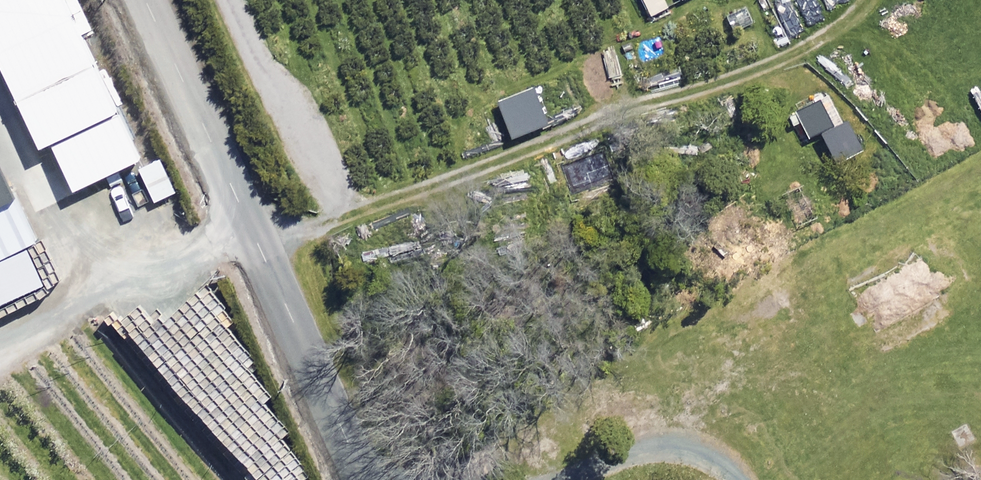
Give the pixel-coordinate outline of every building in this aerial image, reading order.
[(87,20),(78,0),(0,0),(0,57),(41,146),(52,140),(73,186),(138,156),(77,24),(87,20)] [(745,3),(723,14),(732,31),(753,19),(745,3)] [(833,129),(823,103),(800,112),(810,138),(833,129)] [(165,161),(143,171),(158,204),(180,193),(165,161)] [(18,209),(0,167),(0,217),(18,209)] [(40,257),(18,209),(0,217),(0,275),(40,257)] [(848,283),(862,308),(850,315),(857,328),(869,322),(875,332),(971,279),(944,230),(848,283)] [(0,275),(0,324),(58,298),(40,257),(0,275)]
